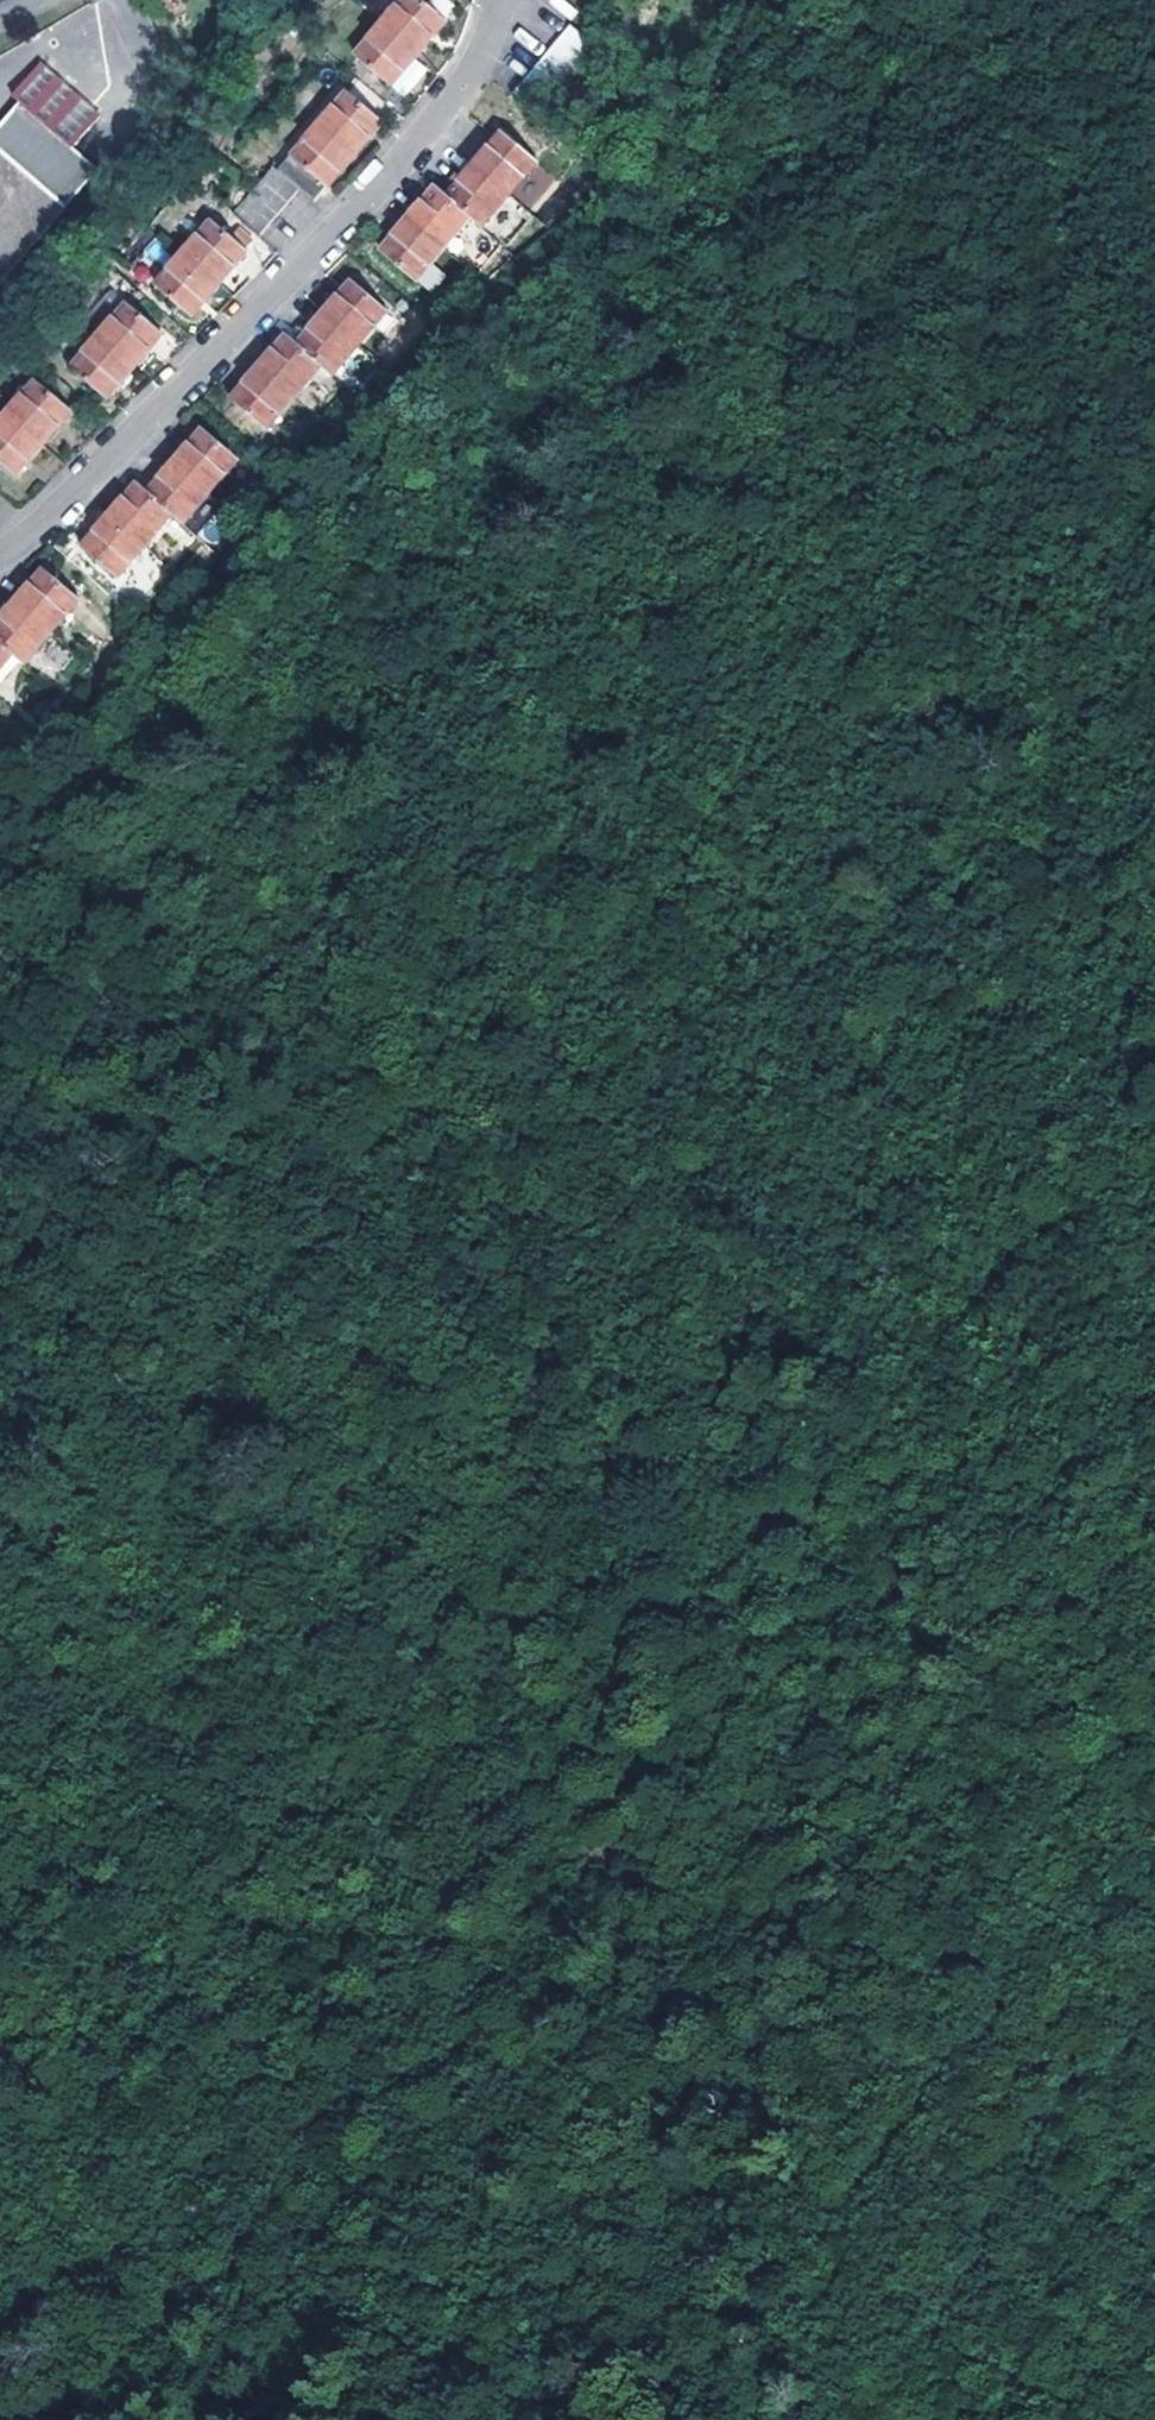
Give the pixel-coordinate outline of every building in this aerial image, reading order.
[(419,55),(433,39),(447,23),(419,0),(407,0),(385,24),(419,55)] [(405,71),(419,55),(385,24),(358,58),(392,86),(405,71)] [(558,39),(583,59),(595,46),(570,25),(558,39)] [(583,59),(558,39),(548,50),(574,71),(583,59)] [(564,82),(574,71),(548,50),(539,61),(564,82)] [(554,93),(564,82),(539,61),(531,73),(554,93)] [(96,172),(70,149),(98,117),(38,67),(12,98),(20,106),(0,129),(0,286),(96,172)] [(554,93),(531,73),(521,83),(545,104),(554,93)] [(320,126),(354,155),(368,139),(381,124),(346,94),(320,126)] [(354,155),(320,126),(294,159),(328,187),(341,171),(354,155)] [(474,167),(508,196),(536,163),(501,135),(488,150),(474,167)] [(461,182),(447,198),(470,218),(482,227),(508,196),(474,167),(461,182)] [(275,170),(264,181),(288,202),(298,189),(275,170)] [(264,181),(255,192),(279,213),(288,202),(264,181)] [(447,198),(435,188),(421,204),(408,220),(443,250),(470,218),(447,198)] [(246,203),(270,224),(279,213),(255,192),(246,203)] [(235,216),(259,236),(270,224),(246,203),(235,216)] [(443,250),(408,220),(394,236),(381,253),(416,281),(443,250)] [(182,255),(218,284),(245,251),(211,223),(182,255)] [(189,315),(218,284),(182,255),(156,285),(189,315)] [(324,314),(357,342),(385,312),(351,283),(340,295),(324,314)] [(98,338),(132,366),(160,334),(125,306),(98,338)] [(311,330),(297,347),(318,366),(331,376),(357,342),(324,314),(311,330)] [(258,368),(291,397),(318,366),(297,347),(284,337),(273,349),(258,368)] [(106,399),(132,366),(98,338),(72,370),(106,399)] [(265,429),(291,397),(258,368),(245,383),(232,400),(265,429)] [(9,414),(43,442),(71,412),(36,382),(9,414)] [(43,442),(9,414),(0,424),(0,462),(16,476),(43,442)] [(175,461),(208,491),(236,460),(201,431),(188,446),(175,461)] [(170,516),(181,524),(208,491),(175,461),(163,474),(146,493),(170,516)] [(124,498),(110,516),(145,547),(170,516),(146,493),(136,485),(124,498)] [(145,547),(110,516),(96,532),(81,550),(117,579),(145,547)] [(29,584),(16,601),(51,631),(77,599),(43,570),(29,584)] [(22,664),(51,631),(16,601),(2,618),(0,619),(0,644),(10,654),(22,664)] [(10,654),(0,644),(0,667),(10,654)]
